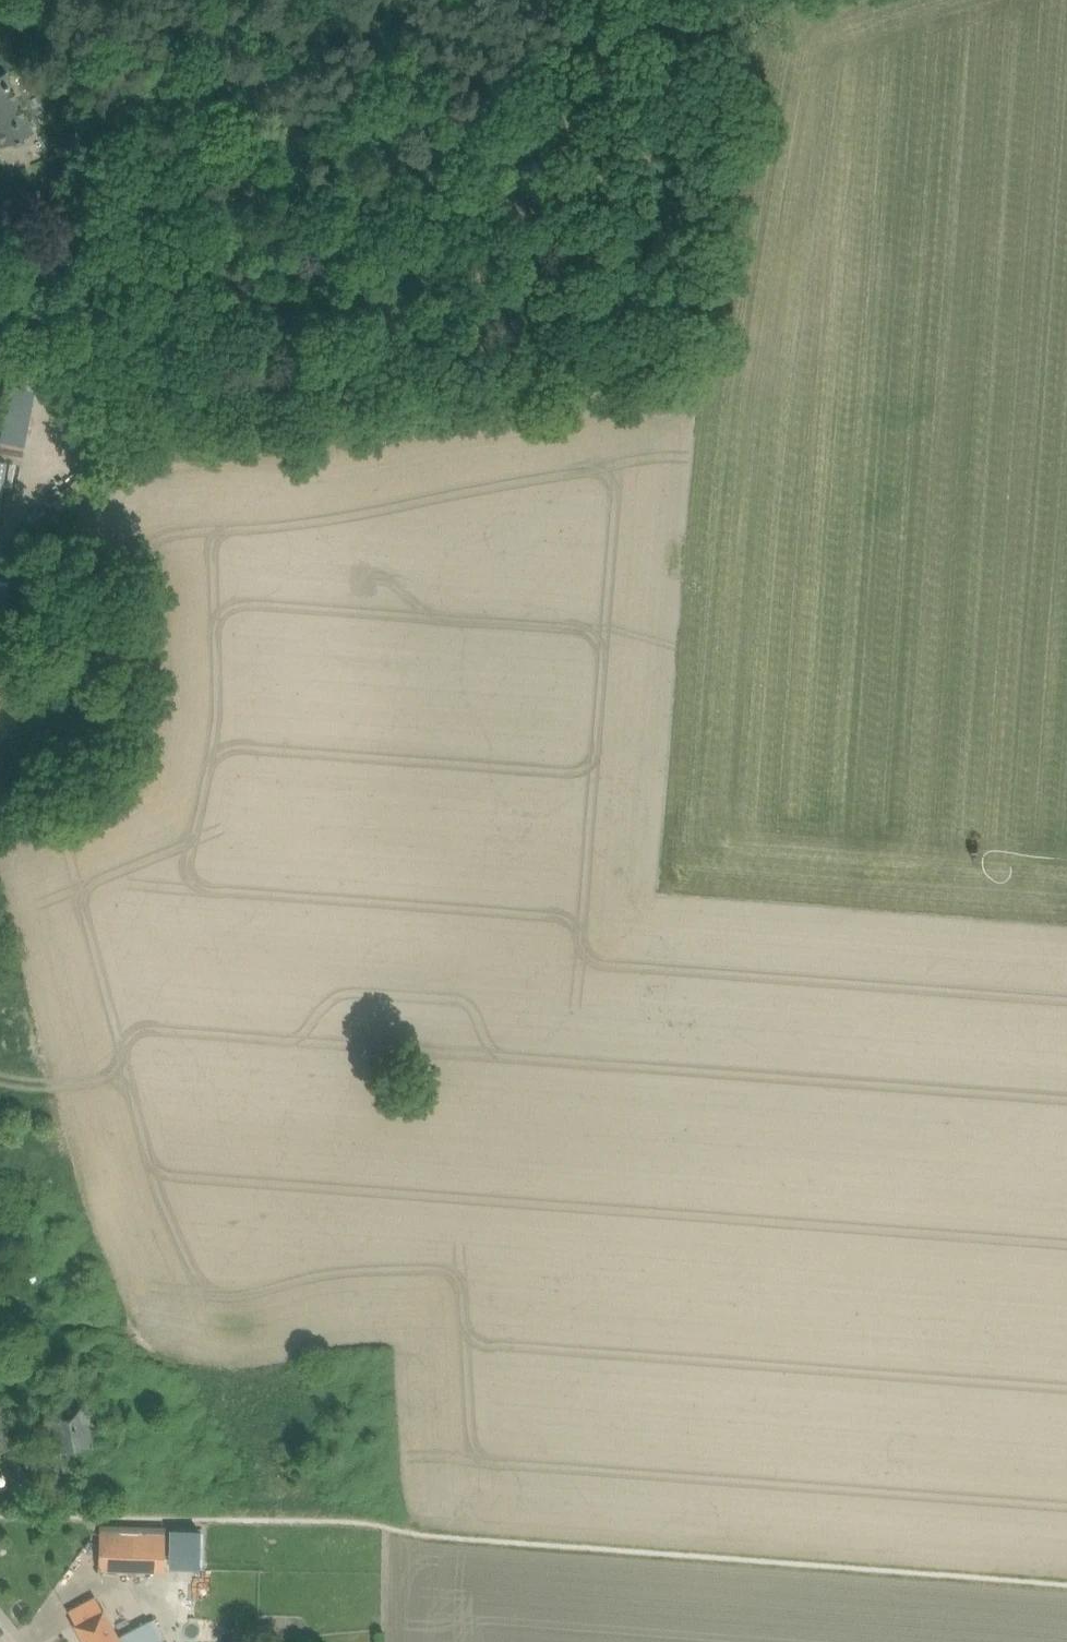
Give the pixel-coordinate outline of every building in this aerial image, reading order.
[(32,131),(5,70),(0,72),(0,141),(2,145),(32,131)] [(20,445),(31,390),(10,386),(0,431),(0,440),(20,445)] [(31,530),(43,519),(38,513),(25,524),(31,530)] [(28,1388),(47,1501),(119,1489),(101,1376),(28,1388)] [(11,1448),(3,1402),(0,1403),(0,1449),(11,1448)] [(100,1524),(99,1533),(98,1570),(163,1572),(165,1526),(100,1524)] [(159,1640),(156,1635),(163,1631),(155,1616),(116,1637),(95,1596),(67,1610),(84,1641),(160,1641),(159,1640)]
